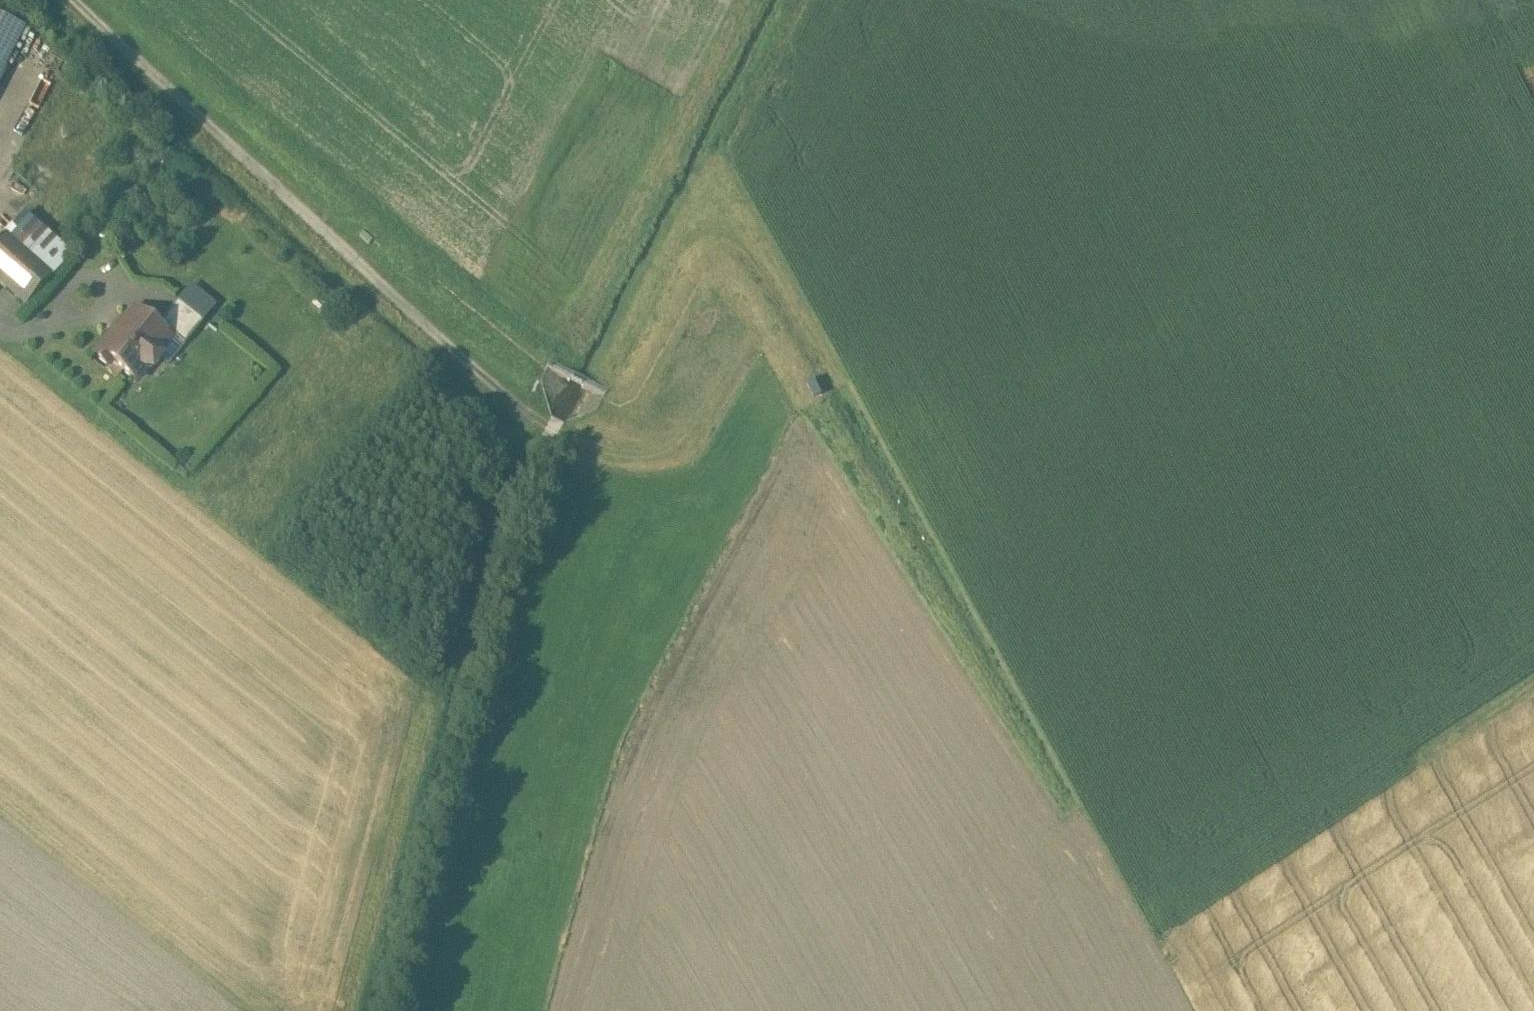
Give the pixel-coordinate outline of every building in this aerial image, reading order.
[(25,30),(0,17),(0,79),(25,30)] [(72,256),(25,214),(8,233),(55,275),(72,256)] [(8,233),(0,242),(0,283),(26,307),(55,275),(8,233)] [(194,284),(180,302),(207,322),(220,304),(194,284)] [(178,301),(159,324),(185,345),(204,322),(178,301)] [(168,338),(135,311),(119,331),(116,329),(96,353),(109,365),(113,360),(138,380),(147,369),(154,368),(161,360),(160,352),(158,350),(168,338)]
